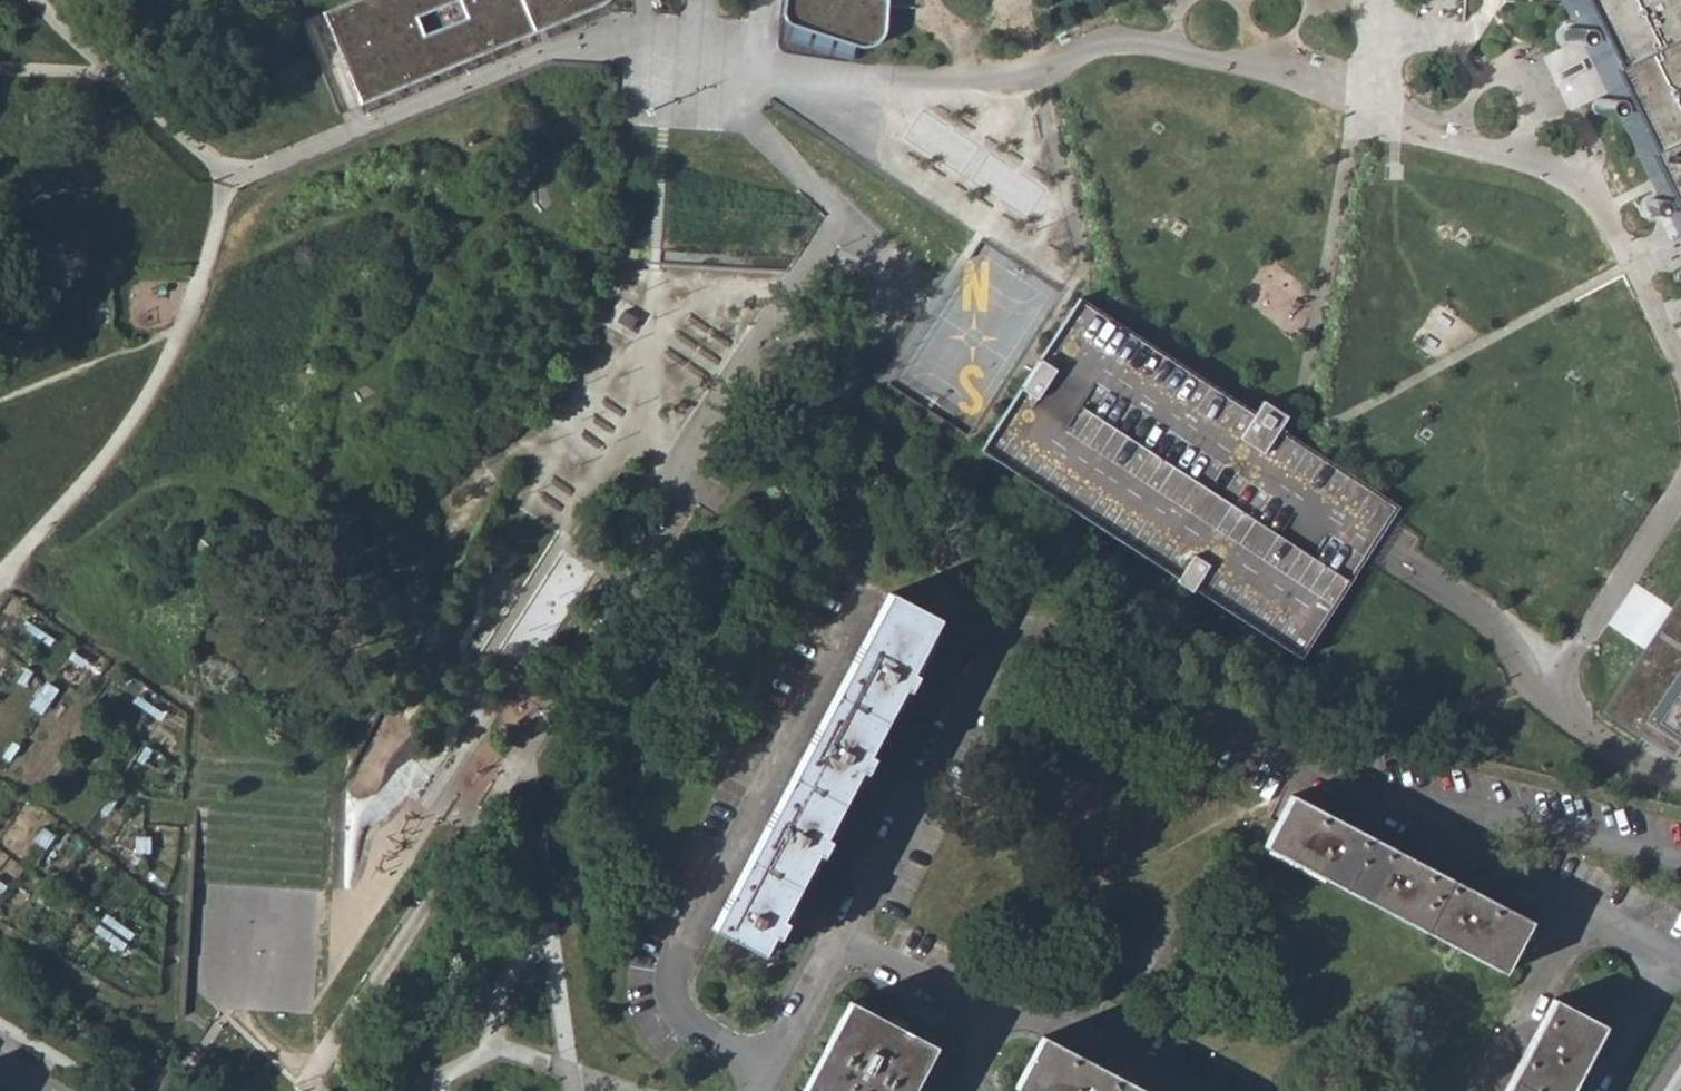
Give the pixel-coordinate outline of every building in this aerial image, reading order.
[(323,12),(362,107),(551,28),(605,5),(612,0),(353,0),(323,12)] [(783,5),(784,14),(786,20),(790,24),(857,46),(862,48),(872,48),(878,43),(882,38),(885,31),(887,0),(783,0),(783,5)] [(1650,0),(1568,0),(1680,232),(1680,62),(1650,0)] [(1079,298),(980,450),(1300,658),(1370,551),(1399,506),(1287,434),(1279,428),(1287,416),(1263,401),(1255,413),(1079,298)] [(712,927),(761,954),(772,934),(778,936),(785,922),(781,918),(815,853),(820,855),(828,840),(823,837),(859,769),(864,771),(872,758),(866,754),(903,687),(908,690),(916,675),(910,671),(937,620),(888,594),(712,927)] [(1604,710),(1665,752),(1676,740),(1680,743),(1680,596),(1604,710)] [(1263,846),(1503,972),(1530,921),(1291,794),(1263,846)] [(1604,1025),(1553,998),(1503,1090),(1569,1090),(1604,1025)] [(935,1046),(850,1001),(801,1090),(911,1090),(935,1046)] [(1023,1090),(1147,1090),(1042,1036),(1015,1087),(1023,1090)]
